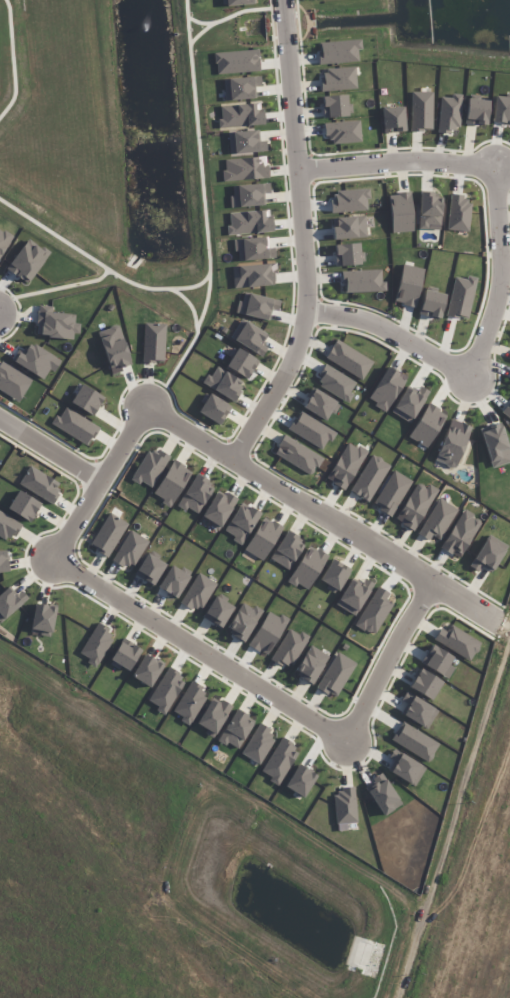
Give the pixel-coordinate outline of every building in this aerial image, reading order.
[(358,61),(357,50),(361,49),(360,39),(318,44),(320,65),(358,61)] [(259,72),(259,51),(215,52),(215,73),(259,72)] [(357,88),(355,67),(324,69),(325,77),(319,77),(320,91),(357,88)] [(226,101),(256,98),(255,87),(261,87),(260,76),(223,80),(226,101)] [(432,92),(411,92),(410,131),(432,131),(432,92)] [(438,131),(460,132),(461,95),(452,94),(452,97),(439,97),(438,131)] [(323,117),(352,116),(351,103),(347,103),(346,95),(322,96),(323,117)] [(494,96),(493,122),(509,123),(509,97),(494,96)] [(487,125),(488,100),(466,99),(465,124),(487,125)] [(219,106),(220,127),(264,125),(263,112),(259,112),(258,103),(219,106)] [(383,133),(404,132),(403,107),(382,108),(383,133)] [(323,124),(325,138),(331,137),(333,145),(361,142),(358,120),(323,124)] [(266,152),(265,140),(259,141),(259,130),(228,132),(229,154),(266,152)] [(225,160),(226,170),(222,170),(223,182),(268,177),(266,156),(225,160)] [(230,185),(231,207),(264,206),(263,194),(270,193),(270,184),(230,185)] [(368,189),(335,190),(335,197),(330,198),(330,212),(368,211),(368,189)] [(440,228),(440,193),(419,192),(419,227),(440,228)] [(391,233),(412,232),(411,193),(390,194),(391,233)] [(470,201),(463,201),(463,195),(449,194),(448,230),(469,231),(470,201)] [(227,212),(228,235),(272,233),(271,210),(227,212)] [(334,217),(334,227),(332,227),(333,239),(366,238),(365,217),(334,217)] [(12,237),(0,230),(0,259),(12,237)] [(275,259),(274,247),(268,248),(267,237),(233,239),(234,252),(237,252),(238,261),(275,259)] [(29,239),(6,268),(26,284),(50,255),(29,239)] [(334,244),(335,266),(364,265),(364,252),(359,252),(359,243),(334,244)] [(275,286),(274,264),(232,265),(233,288),(275,286)] [(394,303),(415,307),(423,269),(402,264),(394,303)] [(342,271),(342,293),(386,291),(385,282),(381,282),(381,270),(342,271)] [(454,277),(446,315),(467,320),(476,278),(467,276),(466,280),(454,277)] [(445,294),(424,290),(418,314),(439,319),(445,294)] [(278,311),(280,300),(241,293),(237,314),(269,320),(271,310),(278,311)] [(75,314),(53,313),(53,307),(38,306),(36,336),(77,339),(78,323),(74,323),(75,314)] [(230,341),(264,355),(267,348),(262,345),(268,332),(239,320),(230,341)] [(165,324),(143,323),(142,362),(164,363),(165,324)] [(131,364),(119,325),(97,332),(111,375),(123,371),(121,368),(131,364)] [(373,362),(336,340),(325,358),(362,381),(373,362)] [(13,362),(43,379),(49,369),(54,372),(61,360),(31,343),(24,355),(19,352),(13,362)] [(249,379),(258,359),(236,349),(226,368),(249,379)] [(21,400),(31,378),(0,364),(0,391),(21,400)] [(356,382),(324,366),(315,384),(348,399),(356,382)] [(234,401),(243,381),(215,368),(211,377),(206,374),(201,385),(234,401)] [(386,412),(405,379),(386,368),(367,401),(386,412)] [(93,416),(104,397),(81,384),(71,403),(93,416)] [(406,388),(391,412),(410,424),(429,392),(420,386),(416,394),(406,388)] [(325,420),(330,412),(333,414),(339,404),(313,389),(302,408),(325,420)] [(196,412),(220,426),(231,407),(207,393),(196,412)] [(509,419),(509,402),(502,412),(509,419)] [(427,448),(447,414),(428,403),(408,437),(427,448)] [(99,425),(64,409),(60,418),(55,415),(50,426),(89,445),(99,425)] [(288,430),(322,449),(327,439),(331,441),(336,433),(298,412),(288,430)] [(433,460),(454,469),(471,428),(451,419),(433,460)] [(501,423),(480,429),(491,468),(509,463),(509,454),(501,423)] [(322,455),(282,437),(273,456),(314,475),(322,455)] [(367,452),(348,442),(326,480),(345,491),(367,452)] [(150,489),(168,458),(149,447),(131,478),(150,489)] [(350,493),(369,503),(389,464),(370,454),(350,493)] [(170,508),(191,470),(172,460),(154,494),(163,499),(161,503),(170,508)] [(19,486),(53,502),(62,483),(28,467),(19,486)] [(410,479),(391,470),(374,508),(393,516),(410,479)] [(213,485),(193,475),(179,506),(198,515),(213,485)] [(413,531),(438,490),(428,484),(426,488),(418,483),(394,520),(413,531)] [(30,522),(41,504),(19,490),(8,509),(30,522)] [(218,531),(237,499),(226,492),(224,495),(217,491),(202,517),(212,522),(210,526),(218,531)] [(429,541),(432,535),(440,539),(457,509),(438,498),(417,535),(429,541)] [(260,513),(241,502),(224,531),(234,536),(232,540),(241,546),(260,513)] [(440,548),(459,559),(481,521),(463,510),(440,548)] [(22,523),(0,512),(0,536),(12,542),(22,523)] [(111,556),(126,522),(107,513),(91,548),(111,556)] [(283,528),(264,517),(244,550),(262,561),(283,528)] [(112,561),(124,568),(127,563),(133,567),(149,541),(130,530),(112,561)] [(290,570),(303,541),(284,532),(271,561),(290,570)] [(470,568),(478,571),(481,567),(493,572),(506,544),(486,535),(470,568)] [(327,556),(309,545),(287,582),(296,588),(298,585),(308,590),(327,556)] [(166,562),(147,552),(135,576),(154,586),(166,562)] [(320,581),(339,591),(350,569),(331,559),(320,581)] [(158,589),(178,598),(189,574),(169,566),(158,589)] [(201,610),(216,583),(198,573),(180,603),(192,610),(194,606),(201,610)] [(360,586),(350,580),(335,605),(355,616),(374,584),(364,578),(360,586)] [(21,590),(15,596),(7,587),(0,594),(0,624),(28,598),(21,590)] [(392,604),(385,600),(389,594),(377,587),(355,625),(374,635),(392,604)] [(202,618),(221,628),(233,607),(215,596),(202,618)] [(263,611),(254,605),(252,608),(242,603),(226,630),(244,641),(263,611)] [(52,637),(55,606),(34,604),(31,629),(40,630),(40,636),(52,637)] [(267,656),(287,621),(269,610),(248,645),(267,656)] [(435,641),(470,661),(481,643),(446,622),(435,641)] [(80,654),(89,659),(86,663),(96,669),(115,633),(97,623),(80,654)] [(309,636),(300,631),(298,635),(289,629),(271,659),(289,670),(309,636)] [(131,670),(140,647),(120,639),(111,663),(131,670)] [(328,656),(309,645),(294,673),(313,683),(328,656)] [(443,675),(452,656),(429,645),(421,665),(443,675)] [(356,664),(337,652),(316,687),(335,698),(356,664)] [(149,688),(163,666),(145,654),(131,676),(149,688)] [(166,714),(185,678),(166,668),(147,703),(166,714)] [(442,682),(420,669),(409,688),(432,701),(442,682)] [(173,712),(182,717),(179,721),(189,727),(208,692),(189,682),(173,712)] [(426,728),(436,709),(405,692),(401,701),(407,704),(401,715),(426,728)] [(218,704),(210,700),(196,725),(215,736),(232,706),(221,699),(218,704)] [(218,740),(237,751),(254,721),(235,710),(218,740)] [(439,744),(402,722),(391,740),(427,763),(439,744)] [(259,765),(277,737),(258,725),(240,754),(259,765)] [(278,786),(299,749),(280,738),(261,772),(271,777),(269,781),(278,786)] [(396,762),(390,771),(414,787),(425,768),(394,749),(389,757),(396,762)] [(285,788),(305,798),(316,774),(296,765),(285,788)] [(374,777),(377,782),(368,786),(381,815),(400,807),(384,773),(374,777)] [(335,824),(356,823),(355,788),(334,789),(335,824)]
